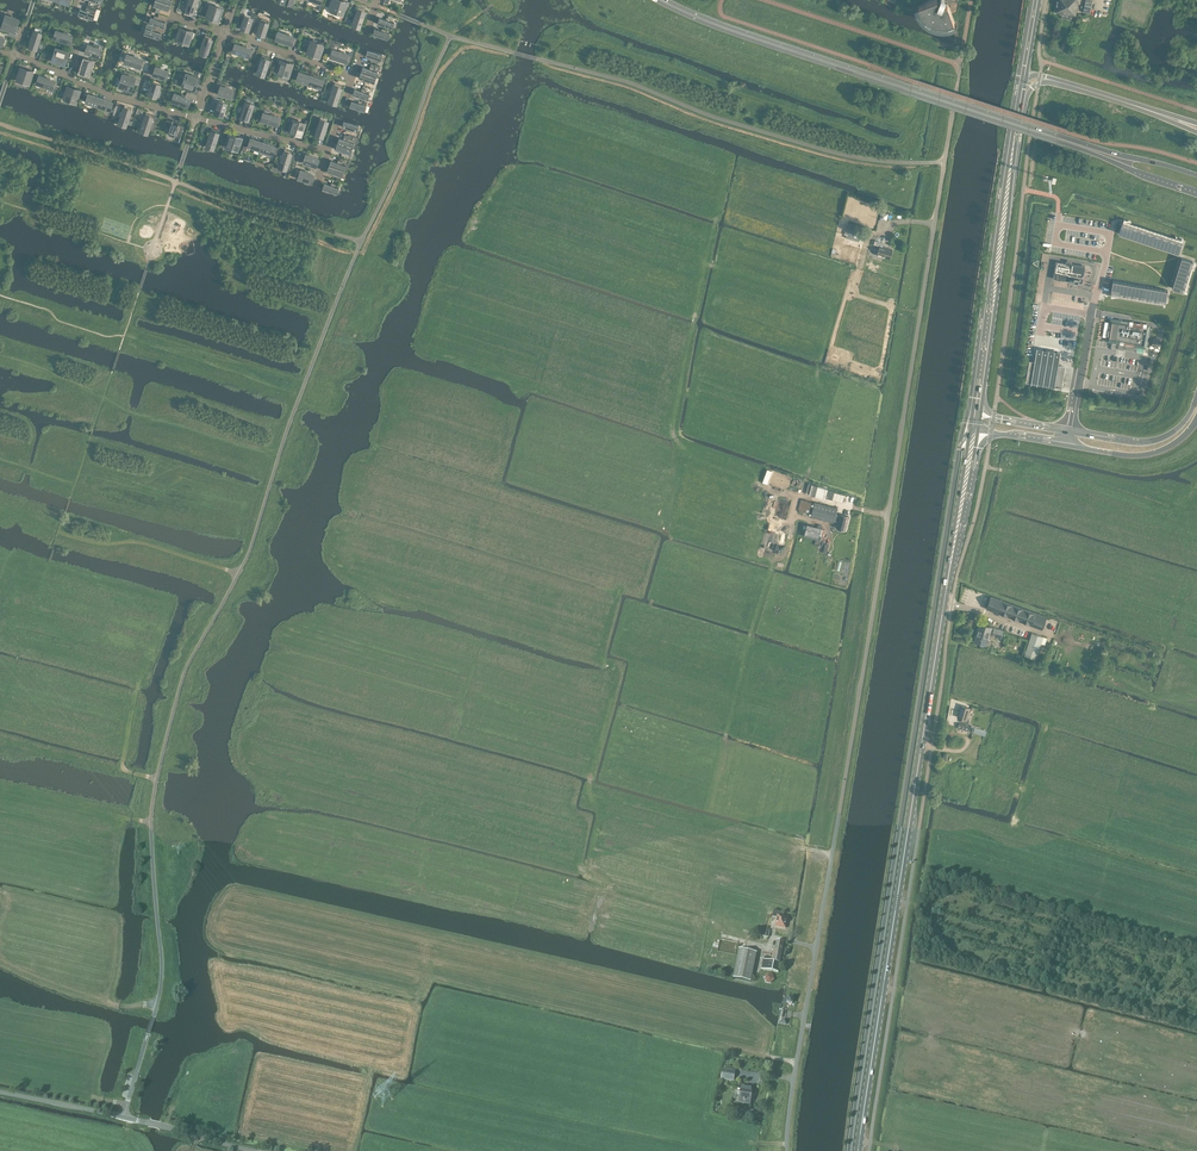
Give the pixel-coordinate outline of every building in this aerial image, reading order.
[(168,10),(170,4),(157,0),(155,0),(153,5),(156,6),(156,8),(160,10),(161,8),(168,10)] [(185,12),(192,15),(194,8),(196,9),(197,4),(196,4),(197,0),(189,0),(188,1),(187,1),(186,5),(187,6),(185,12)] [(330,10),(331,10),(331,12),(335,14),(336,12),(342,14),(344,9),(345,5),(347,1),(344,0),(333,0),(330,10)] [(918,5),(919,5),(921,12),(932,22),(947,24),(954,21),(948,3),(953,0),(952,0),(931,0),(918,5)] [(1055,12),(1076,15),(1078,2),(1077,2),(1077,0),(1057,0),(1055,12)] [(80,8),(78,14),(93,19),(96,8),(90,6),(91,6),(87,4),(85,10),(80,8)] [(210,4),(206,16),(212,18),(211,19),(218,21),(222,8),(210,4)] [(365,9),(358,6),(356,14),(354,13),(353,18),(354,18),(352,25),(359,27),(362,21),(363,21),(364,17),(363,16),(365,9)] [(17,25),(16,24),(18,19),(6,15),(2,27),(15,31),(17,25)] [(154,17),(150,16),(148,22),(163,27),(165,21),(158,19),(159,17),(155,15),(154,17)] [(241,15),(239,21),(242,23),(240,28),(248,30),(252,18),(244,15),(244,16),(241,15)] [(379,17),(377,23),(392,28),(394,22),(390,21),(391,18),(387,17),(386,19),(379,17)] [(256,33),(264,35),(269,20),(261,18),(256,33)] [(147,23),(144,33),(159,38),(161,32),(155,30),(156,26),(147,23)] [(180,27),(176,39),(188,43),(193,30),(186,28),(186,29),(180,27)] [(374,28),(372,34),(387,39),(389,33),(386,31),(386,29),(382,28),(381,30),(374,28)] [(72,44),(74,36),(67,34),(68,32),(64,31),(63,32),(56,30),(54,37),(61,40),(60,41),(64,43),(65,41),(72,44)] [(28,49),(35,51),(38,44),(39,45),(40,40),(39,40),(41,33),(34,31),(32,38),(30,37),(29,41),(30,42),(28,49)] [(294,45),(296,38),(289,35),(289,34),(285,32),(285,34),(278,31),(275,39),(282,41),(282,43),(286,44),(286,43),(294,45)] [(213,37),(205,34),(203,41),(202,41),(200,45),(201,45),(199,52),(207,55),(209,48),(210,48),(212,44),(210,44),(213,37)] [(319,57),(323,44),(317,42),(318,40),(313,38),(312,41),(311,40),(307,52),(312,54),(312,55),(319,57)] [(330,40),(326,51),(331,53),(333,49),(335,42),(330,40)] [(88,44),(85,52),(97,56),(97,55),(100,56),(102,50),(99,49),(100,48),(98,47),(99,45),(94,43),(93,46),(88,44)] [(235,43),(232,51),(239,53),(239,54),(243,56),(244,55),(251,57),(254,50),(246,47),(246,46),(242,44),(242,46),(235,43)] [(56,48),(52,60),(64,64),(66,58),(67,59),(69,52),(56,48)] [(349,63),(351,55),(344,53),(344,51),(340,50),(339,51),(333,49),(331,53),(330,56),(337,59),(336,60),(341,61),(341,60),(349,63)] [(367,49),(365,55),(368,56),(368,58),(370,59),(370,60),(373,61),(379,63),(380,60),(382,54),(367,49)] [(143,68),(145,60),(138,58),(138,56),(134,55),(134,56),(127,54),(124,61),(131,64),(131,65),(135,66),(135,65),(143,68)] [(259,66),(256,72),(264,75),(266,68),(267,68),(269,64),(267,64),(270,57),(262,54),(260,61),(259,61),(257,65),(259,66)] [(80,71),(88,74),(88,73),(91,74),(93,68),(90,67),(92,62),(84,59),(80,71)] [(280,60),(276,71),(283,74),(281,77),(287,79),(293,63),(286,60),(286,62),(280,60)] [(362,66),(360,72),(375,77),(376,77),(377,71),(374,70),(375,68),(370,66),(369,68),(362,66)] [(29,83),(33,70),(26,68),(26,69),(20,67),(16,79),(29,83)] [(165,78),(168,71),(155,67),(153,74),(165,78)] [(299,71),(296,79),(308,83),(311,75),(299,71)] [(370,81),(374,82),(375,77),(360,72),(358,77),(365,80),(365,82),(369,84),(370,81)] [(198,77),(186,73),(182,85),(195,90),(197,83),(196,83),(198,77)] [(134,85),(136,78),(123,74),(119,86),(131,90),(132,84),(134,85)] [(39,75),(36,83),(43,85),(43,87),(47,88),(48,87),(55,89),(57,82),(50,79),(50,78),(46,76),(46,78),(39,75)] [(320,87),(323,79),(311,75),(308,83),(313,85),(312,88),(318,90),(319,87),(320,87)] [(152,82),(148,94),(156,96),(159,97),(161,91),(158,90),(160,84),(152,82)] [(340,92),(342,85),(335,82),(332,90),(331,89),(329,94),(331,94),(329,101),(336,103),(338,97),(340,97),(341,93),(340,92)] [(80,89),(74,87),(73,88),(67,86),(64,98),(76,102),(80,89)] [(220,86),(218,93),(230,97),(230,96),(233,97),(235,92),(232,91),(233,90),(220,86)] [(354,88),(352,94),(367,99),(369,93),(365,92),(366,90),(362,88),(361,91),(354,88)] [(85,94),(83,99),(86,100),(85,101),(97,105),(100,97),(88,93),(88,95),(85,94)] [(174,93),(172,100),(179,103),(178,104),(182,105),(183,104),(190,106),(192,99),(185,97),(186,95),(182,94),(181,95),(174,93)] [(216,105),(216,104),(217,104),(219,100),(220,101),(220,99),(214,96),(211,103),(216,105)] [(109,109),(112,101),(100,97),(97,105),(109,109)] [(217,104),(215,112),(222,115),(226,103),(220,101),(219,100),(217,104)] [(351,100),(349,106),(364,111),(366,105),(363,104),(363,101),(359,100),(358,102),(351,100)] [(241,112),(242,113),(240,120),(247,122),(250,115),(251,116),(252,111),(251,111),(253,104),(246,102),(243,109),(242,108),(241,112)] [(132,108),(124,105),(122,112),(121,112),(119,116),(120,116),(118,123),(126,126),(128,119),(129,119),(131,115),(129,115),(132,108)] [(153,115),(146,112),(144,119),(142,119),(141,123),(142,124),(140,130),(147,133),(150,126),(151,126),(152,122),(151,122),(153,115)] [(272,123),(279,126),(282,118),(274,116),(275,114),(271,113),(270,114),(263,112),(261,119),(268,122),(267,123),(271,125),(272,123)] [(167,119),(165,125),(170,127),(168,133),(179,136),(178,140),(179,140),(184,125),(176,122),(176,121),(172,120),(172,121),(167,119)] [(294,134),(300,136),(305,123),(304,123),(292,119),(288,131),(294,133),(294,134)] [(328,121),(320,119),(318,126),(317,125),(315,130),(317,130),(314,137),(322,139),(324,132),(325,133),(327,129),(325,128),(328,121)] [(358,125),(343,120),(342,126),(348,128),(348,130),(352,132),(353,130),(357,131),(358,125)] [(219,130),(212,128),(209,135),(208,134),(207,138),(208,139),(206,146),(213,148),(215,141),(217,142),(218,138),(217,137),(219,130)] [(235,135),(229,133),(225,145),(238,150),(242,137),(235,134),(235,135)] [(337,143),(352,148),(354,140),(356,137),(353,136),(349,134),(349,135),(344,134),(344,136),(346,137),(346,140),(339,137),(337,143)] [(248,146),(260,149),(262,142),(250,138),(248,146)] [(271,156),(272,153),(274,146),(262,142),(260,149),(259,152),(271,156)] [(337,143),(335,148),(342,151),(341,153),(345,155),(346,152),(350,154),(352,148),(337,143)] [(281,160),(278,166),(286,169),(289,170),(291,163),(290,162),(291,158),(290,158),(292,151),(285,148),(282,155),(281,155),(279,159),(281,160)] [(303,162),(315,165),(318,158),(306,154),(305,155),(302,154),(300,160),(303,161),(303,162)] [(344,170),(345,165),(342,163),(343,161),(338,160),(337,162),(330,160),(328,165),(343,170),(344,170)] [(338,175),(341,176),(343,170),(328,165),(326,171),(333,173),(333,175),(337,177),(338,175)] [(297,170),(295,175),(298,176),(298,177),(310,181),(313,182),(315,177),(312,176),(313,174),(300,170),(300,171),(297,170)] [(324,182),(322,186),(322,188),(337,193),(339,187),(335,186),(336,184),(331,182),(331,184),(324,182)] [(881,212),(879,219),(887,221),(888,214),(881,212)] [(1123,222),(1119,233),(1179,253),(1183,242),(1123,222)] [(875,240),(874,244),(880,246),(877,254),(890,258),(892,249),(883,247),(884,243),(875,240)] [(1182,257),(1172,288),(1183,291),(1193,261),(1182,257)] [(1055,267),(1053,278),(1068,281),(1075,282),(1082,283),(1085,266),(1071,263),(1068,262),(1066,262),(1056,261),(1055,267)] [(1113,281),(1111,292),(1166,302),(1168,290),(1113,281)] [(1110,320),(1107,339),(1121,341),(1121,343),(1129,344),(1130,343),(1150,346),(1153,327),(1110,320)] [(1059,363),(1030,358),(1026,380),(1055,385),(1059,363)] [(827,490),(825,497),(836,500),(837,493),(827,490)] [(809,512),(811,501),(801,499),(799,509),(809,512)] [(814,502),(810,516),(833,522),(834,520),(837,521),(836,527),(845,529),(849,516),(839,514),(839,515),(835,514),(837,508),(814,502)] [(804,536),(818,539),(821,527),(807,524),(804,536)] [(991,595),(986,608),(998,613),(1003,599),(991,595)] [(1003,599),(998,613),(1009,617),(1014,603),(1003,599)] [(1014,603),(1009,617),(1020,621),(1025,608),(1014,603)] [(1025,608),(1020,621),(1031,625),(1037,612),(1025,608)] [(1037,612),(1031,625),(1042,629),(1047,616),(1037,612)] [(1001,637),(1003,631),(980,623),(975,641),(985,644),(990,630),(993,631),(992,635),(1001,637)] [(1036,659),(1043,636),(1032,632),(1030,638),(1024,656),(1036,659)] [(968,724),(969,720),(967,719),(970,708),(961,705),(958,716),(962,718),(961,721),(968,724)] [(987,730),(975,726),(973,731),(985,735),(987,730)] [(777,918),(775,927),(785,928),(787,917),(781,916),(781,912),(774,911),(772,917),(777,918)] [(755,927),(754,935),(768,938),(770,930),(755,927)] [(774,949),(773,952),(772,959),(764,957),(763,960),(762,969),(779,972),(784,942),(777,941),(775,949),(774,949)] [(739,950),(733,978),(752,982),(757,953),(739,950)] [(734,1081),(735,1072),(723,1070),(722,1079),(734,1081)] [(750,1102),(752,1087),(739,1085),(738,1090),(741,1091),(739,1100),(750,1102)] [(746,1108),(745,1115),(753,1117),(755,1110),(746,1108)]
